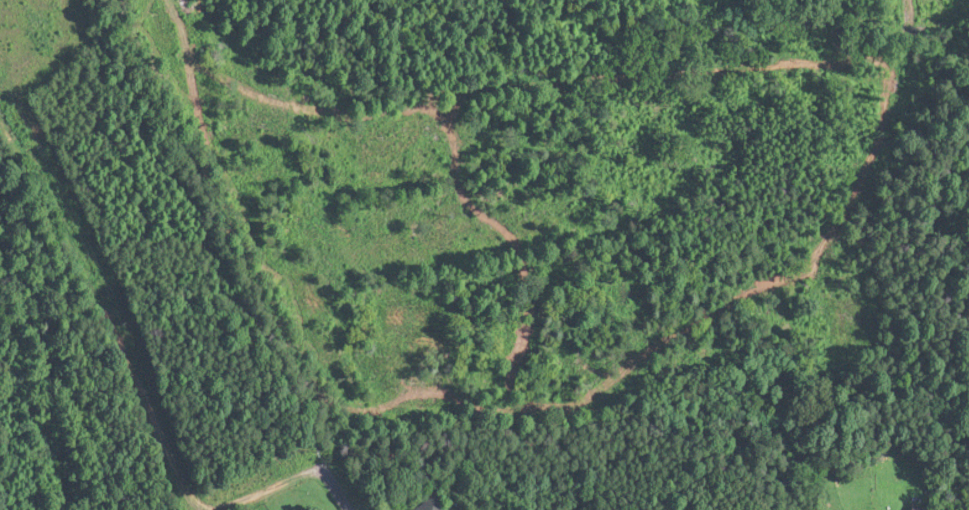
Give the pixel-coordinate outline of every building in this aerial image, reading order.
[(402,509),(436,509),(425,494),(402,509)]
